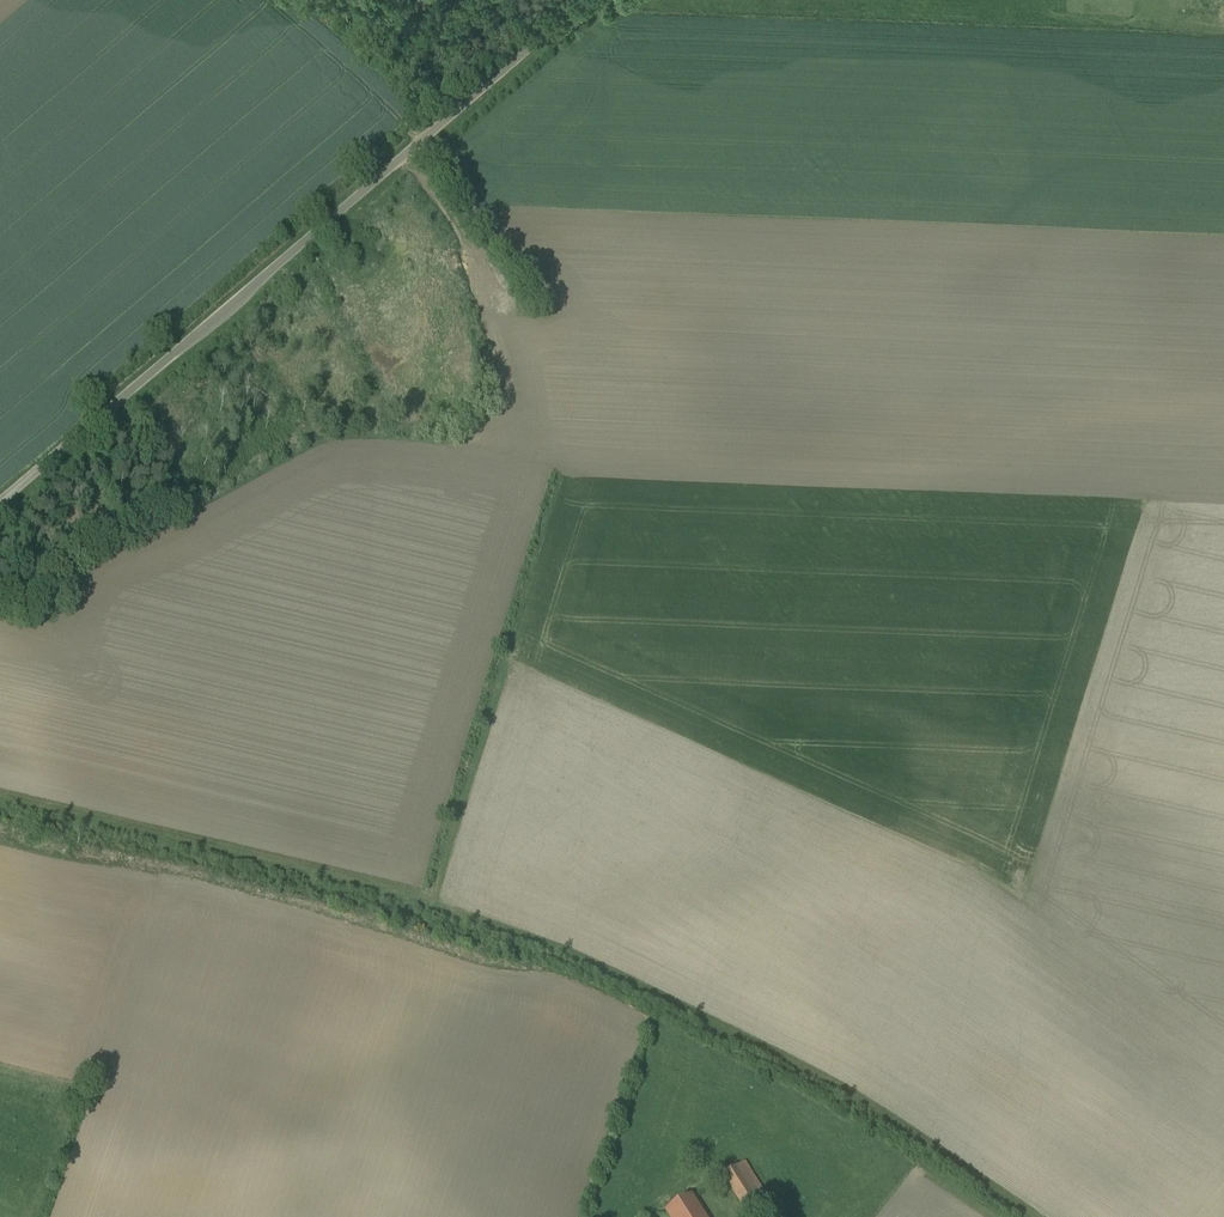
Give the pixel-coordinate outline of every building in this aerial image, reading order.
[(746,1161),(725,1175),(752,1216),(767,1216),(777,1210),(746,1161)] [(668,1210),(672,1216),(706,1216),(692,1195),(668,1210)]
